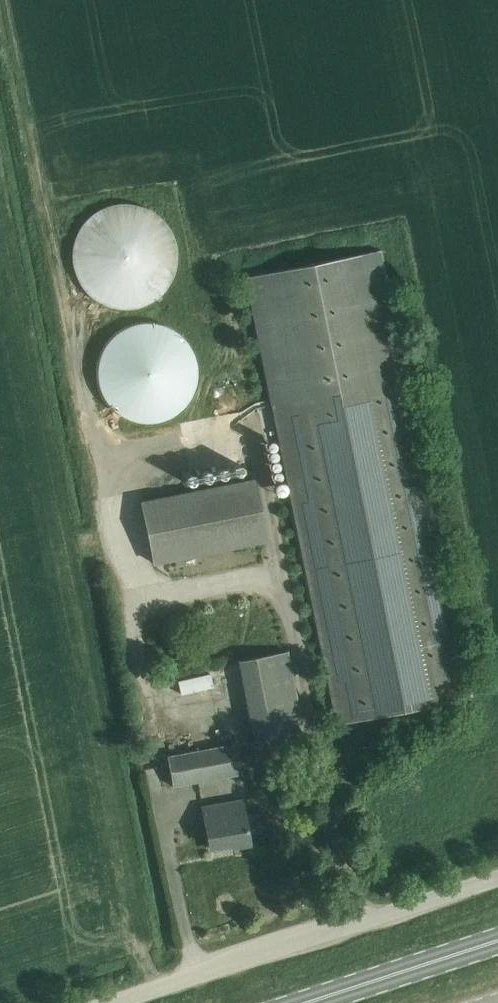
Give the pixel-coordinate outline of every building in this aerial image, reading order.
[(177,261),(177,256),(177,252),(176,247),(175,243),(174,238),(172,234),(170,230),(168,226),(165,223),(162,219),(159,216),(155,214),(151,211),(147,209),(143,207),(139,206),(134,205),(130,204),(125,204),(121,204),(116,205),(112,206),(107,207),(103,209),(99,211),(95,214),(92,216),(88,219),(85,223),(83,226),(80,230),(78,234),(76,238),(75,243),(74,247),(73,252),(73,256),(73,261),(74,265),(75,270),(76,274),(78,278),(80,282),(83,286),(85,290),(88,293),(92,296),(95,299),(99,301),(103,303),(107,305),(112,306),(116,307),(121,308),(125,308),(130,308),(134,307),(139,306),(143,305),(147,303),(151,301),(155,299),(159,296),(162,293),(165,290),(168,286),(170,282),(172,278),(174,274),(175,270),(176,265),(177,261)] [(278,437),(276,438),(334,725),(472,697),(382,250),(244,278),(269,406),(272,405),(278,437)] [(197,373),(197,369),(197,365),(196,362),(195,358),(193,354),(192,351),(190,347),(188,344),(186,341),(183,338),(180,336),(178,333),(174,331),(171,329),(168,327),(164,326),(161,325),(157,324),(154,323),(150,323),(146,323),(142,323),(138,324),(134,325),(130,326),(127,328),(123,329),(120,331),(117,334),(114,336),(111,339),(108,342),(106,346),(104,349),(102,353),(100,357),(99,360),(98,364),(98,367),(98,371),(98,375),(98,378),(98,382),(99,386),(100,389),(102,393),(104,397),(106,400),(108,404),(111,407),(113,410),(116,412),(120,415),(122,416),(125,418),(128,419),(131,420),(134,421),(138,422),(141,423),(145,423),(149,423),(152,423),(156,422),(160,421),(163,420),(167,419),(170,417),(174,415),(177,413),(180,411),(183,408),(185,405),(188,402),(190,399),(192,396),(193,392),(195,389),(196,385),(196,381),(197,377),(197,373)] [(232,469),(232,471),(232,473),(234,475),(235,477),(238,477),(240,477),(242,475),(243,473),(244,471),(243,469),(242,467),(240,466),(238,465),(235,466),(234,467),(232,469)] [(217,472),(216,474),(217,477),(218,479),(220,480),(222,480),(224,480),(226,478),(228,477),(228,474),(228,472),(226,470),(224,469),(222,468),(220,469),(218,470),(217,472)] [(201,476),(200,478),(201,480),(202,481),(203,483),(205,483),(207,483),(209,483),(211,481),(212,480),(212,478),(212,476),(211,474),(209,472),(207,472),(205,472),(203,472),(202,474),(201,476)] [(185,479),(184,481),(185,483),(186,485),(188,486),(190,487),(193,486),(194,485),(196,483),(196,481),(196,479),(194,477),(193,475),(190,475),(188,475),(186,477),(185,479)] [(253,479),(143,501),(155,564),(265,542),(253,479)] [(287,651),(239,661),(255,741),(303,732),(287,651)] [(232,745),(168,757),(173,786),(238,774),(232,745)] [(233,843),(233,847),(250,843),(248,832),(262,830),(259,813),(245,816),(242,801),(202,808),(209,847),(233,843)]
